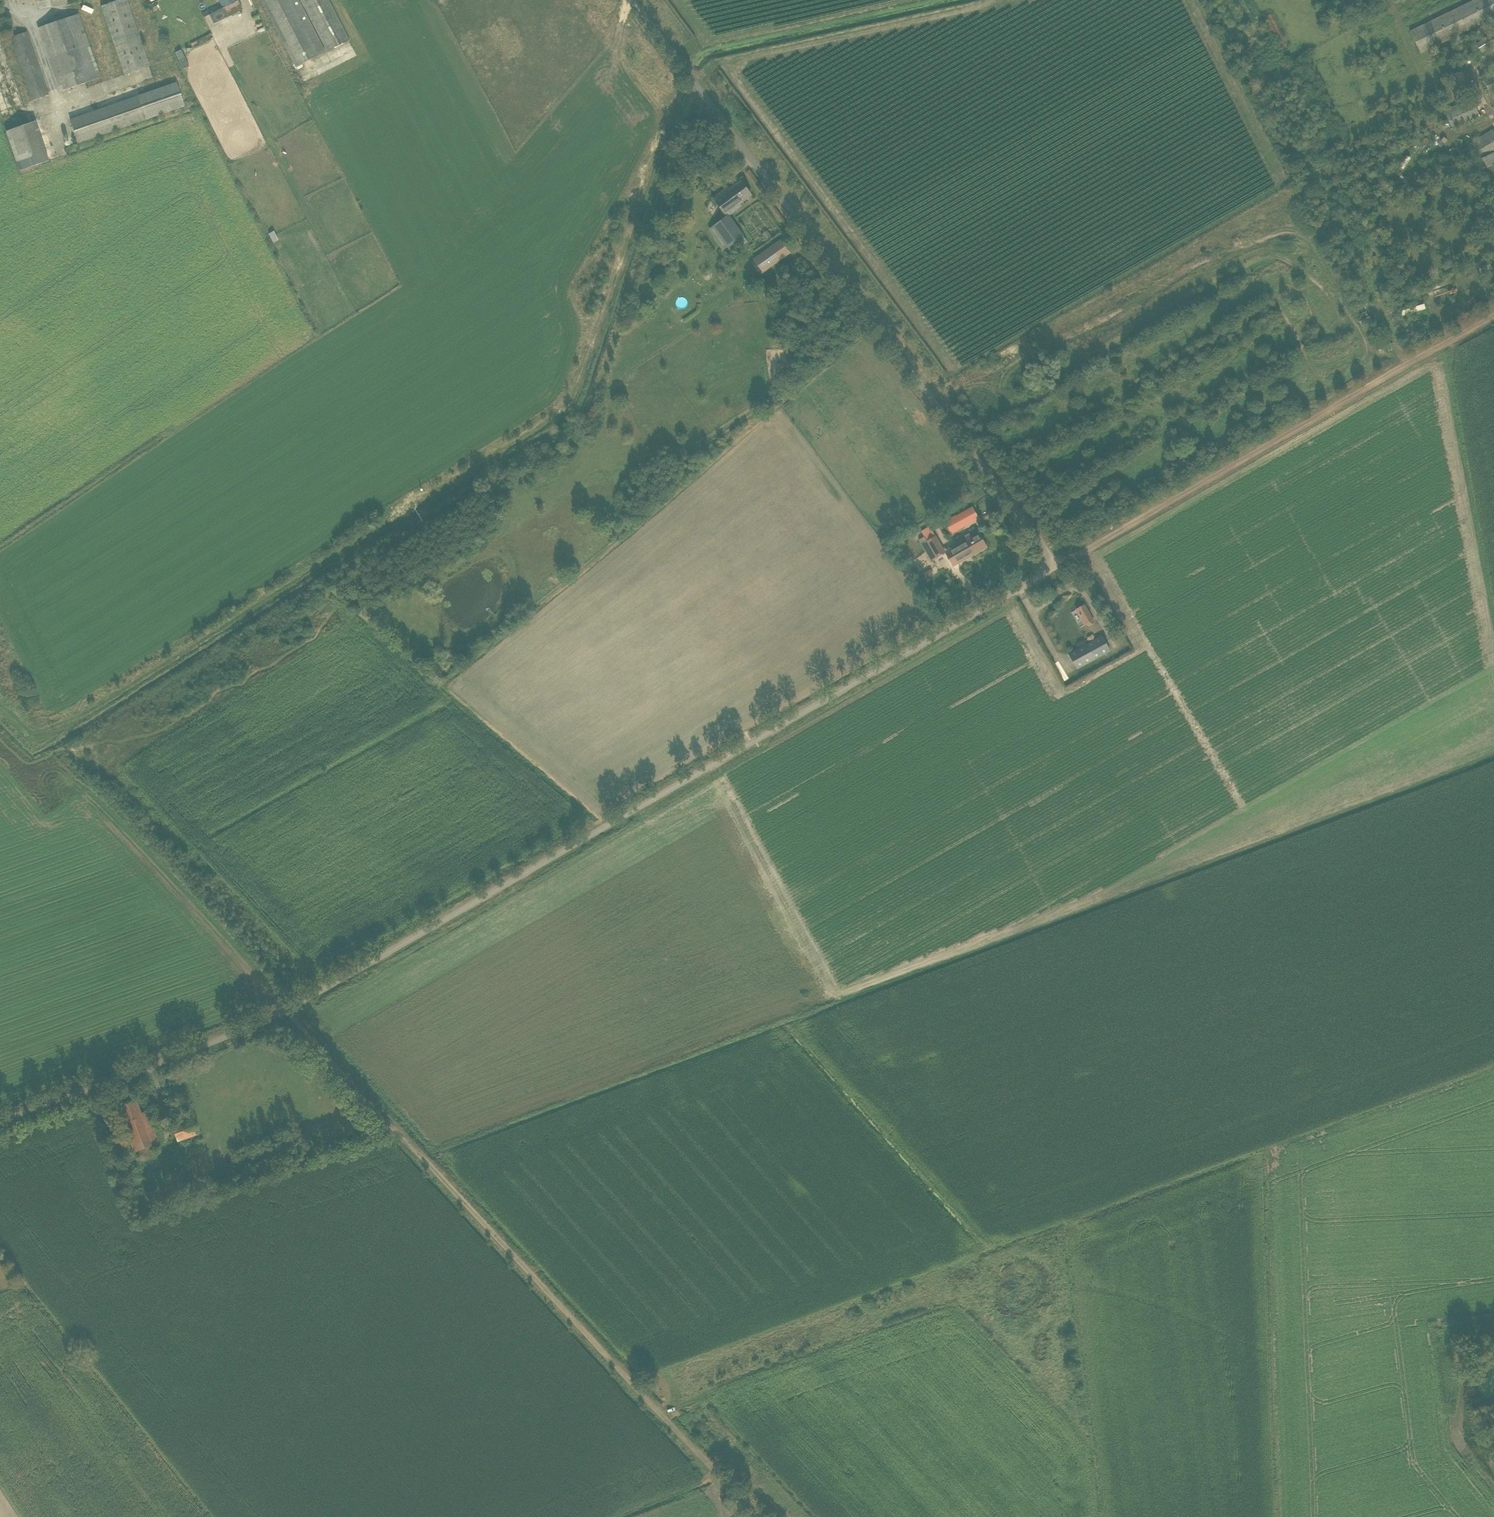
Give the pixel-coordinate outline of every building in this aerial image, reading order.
[(126,0),(117,0),(100,6),(124,75),(149,67),(126,0)] [(214,25),(243,10),(238,0),(237,0),(208,14),(214,25)] [(295,67),(348,39),(327,0),(260,0),(295,67)] [(1410,31),(1421,54),(1493,18),(1493,0),(1473,0),(1410,31)] [(233,24),(240,20),(236,13),(229,17),(233,24)] [(77,14),(37,28),(60,92),(100,77),(77,14)] [(26,32),(10,37),(32,101),(48,95),(26,32)] [(1477,43),(1483,52),(1493,45),(1493,42),(1490,35),(1477,43)] [(1481,77),(1489,93),(1493,91),(1493,71),(1481,77)] [(78,142),(184,106),(176,83),(70,120),(78,142)] [(1444,111),(1452,127),(1479,115),(1471,98),(1444,111)] [(37,120),(6,130),(19,170),(49,160),(37,120)] [(1493,150),(1493,132),(1492,129),(1467,145),(1477,161),(1493,150)] [(1493,182),(1493,153),(1482,159),(1493,182)] [(704,185),(708,189),(713,185),(710,181),(704,185)] [(731,189),(729,187),(716,197),(729,214),(740,205),(739,204),(751,195),(741,181),(731,189)] [(728,247),(732,254),(747,242),(728,214),(708,230),(723,251),(728,247)] [(781,241),(773,247),(772,246),(754,259),(763,272),(781,259),(781,258),(789,253),(781,241)] [(1402,315),(1426,309),(1425,304),(1401,310),(1402,315)] [(944,523),(951,534),(979,518),(972,507),(944,523)] [(932,529),(922,534),(936,558),(946,552),(932,529)] [(949,549),(958,564),(987,547),(978,532),(949,549)] [(927,572),(918,577),(921,582),(923,584),(927,582),(926,580),(930,577),(927,572)] [(1084,605),(1076,610),(1084,625),(1087,624),(1088,626),(1094,623),(1093,620),(1084,605)] [(1078,669),(1110,652),(1102,636),(1069,653),(1078,669)] [(135,1151),(139,1163),(156,1157),(152,1145),(158,1143),(146,1111),(139,1114),(134,1100),(118,1106),(135,1151)] [(192,1118),(171,1126),(177,1142),(198,1134),(192,1118)] [(182,1177),(169,1182),(172,1192),(186,1188),(182,1177)]
